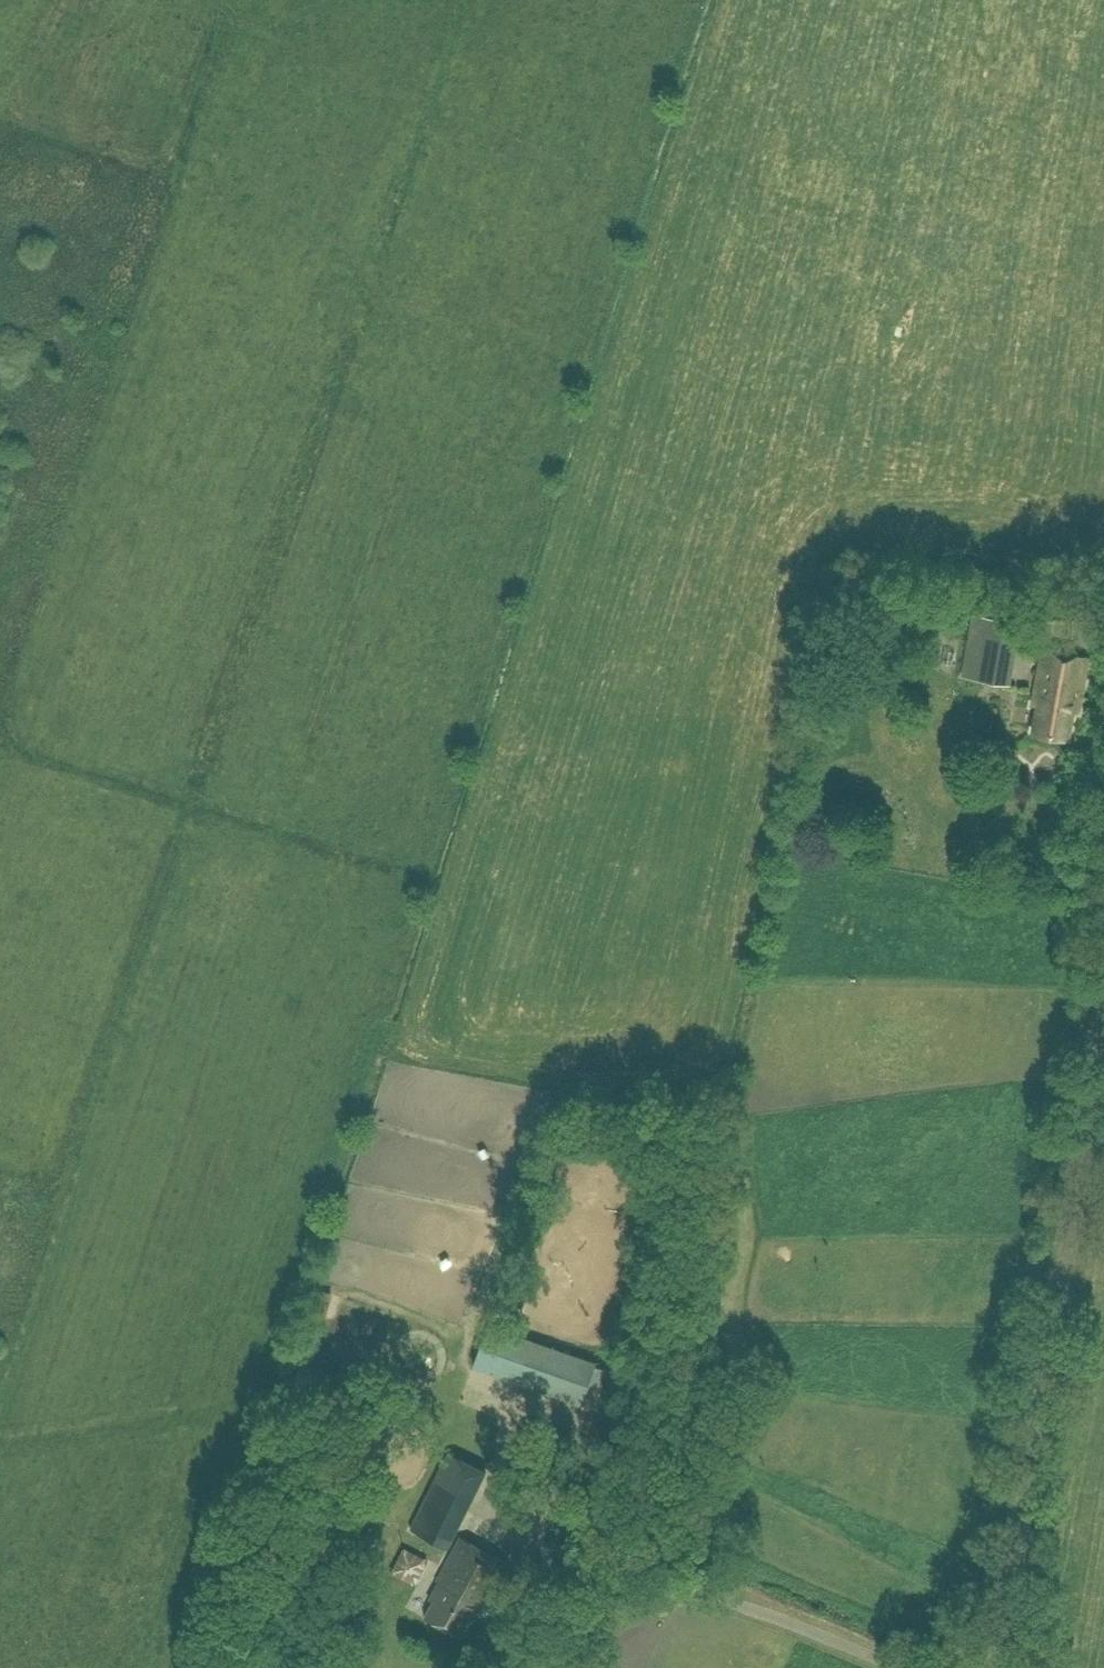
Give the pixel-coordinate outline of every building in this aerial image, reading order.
[(1009,684),(1020,622),(972,613),(961,676),(1009,684)] [(1041,649),(1032,704),(1037,705),(1032,733),(1067,739),(1072,713),(1078,714),(1088,658),(1041,649)] [(581,1403),(593,1371),(596,1362),(484,1322),(469,1364),(581,1403)] [(411,1446),(406,1463),(423,1468),(428,1450),(411,1446)] [(450,1547),(487,1468),(452,1451),(432,1483),(407,1527),(450,1547)] [(486,1607),(510,1563),(459,1536),(436,1581),(438,1582),(429,1599),(433,1601),(425,1617),(463,1637),(473,1617),(476,1619),(483,1606),(486,1607)] [(416,1586),(428,1560),(403,1547),(390,1572),(416,1586)]
